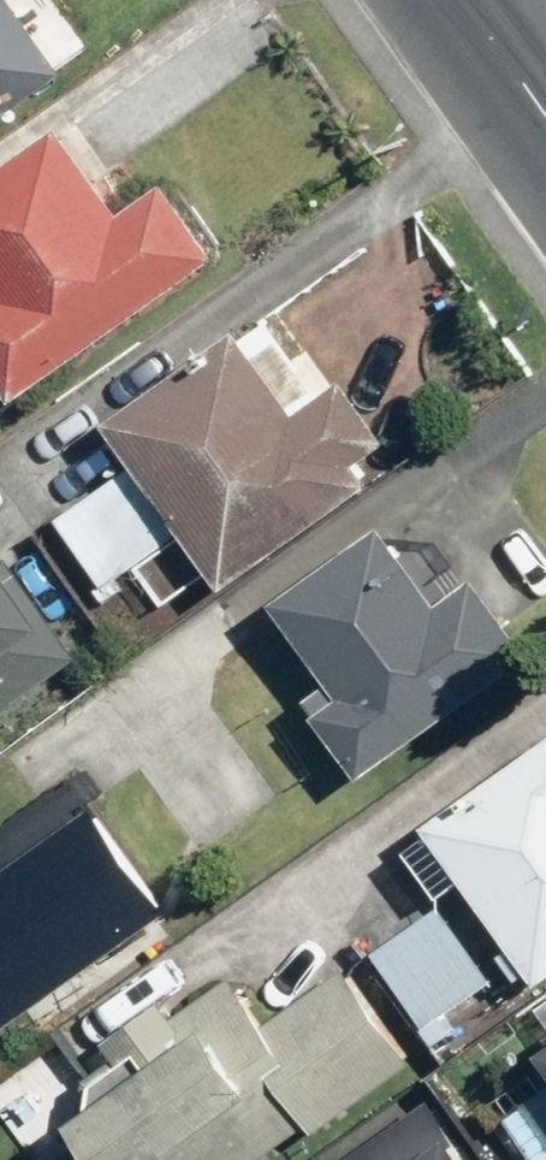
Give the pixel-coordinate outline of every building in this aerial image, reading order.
[(77,70),(26,0),(0,0),(0,125),(77,70)] [(227,249),(173,177),(132,208),(64,118),(0,166),(0,271),(16,293),(0,305),(0,345),(36,393),(227,249)] [(396,437),(355,385),(345,393),(278,308),(120,429),(143,458),(61,521),(114,590),(144,567),(172,604),(221,567),(237,587),(388,471),(375,454),(396,437)] [(369,768),(542,639),(478,555),(447,578),(399,515),(285,600),(339,672),(312,693),(369,768)] [(89,648),(21,550),(0,564),(0,709),(89,648)] [(474,877),(545,977),(545,745),(413,840),(451,894),(474,877)] [(176,896),(80,768),(0,827),(0,1027),(176,896)] [(503,975),(446,898),(373,953),(431,1029),(503,975)] [(424,1053),(351,959),(274,1018),(238,972),(185,1013),(170,993),(145,1012),(122,982),(55,1033),(102,1094),(55,1130),(78,1159),(268,1159),(313,1125),(319,1133),(424,1053)] [(447,1093),(345,1159),(491,1159),(447,1093)] [(508,1129),(531,1159),(545,1159),(545,1102),(508,1129)]
